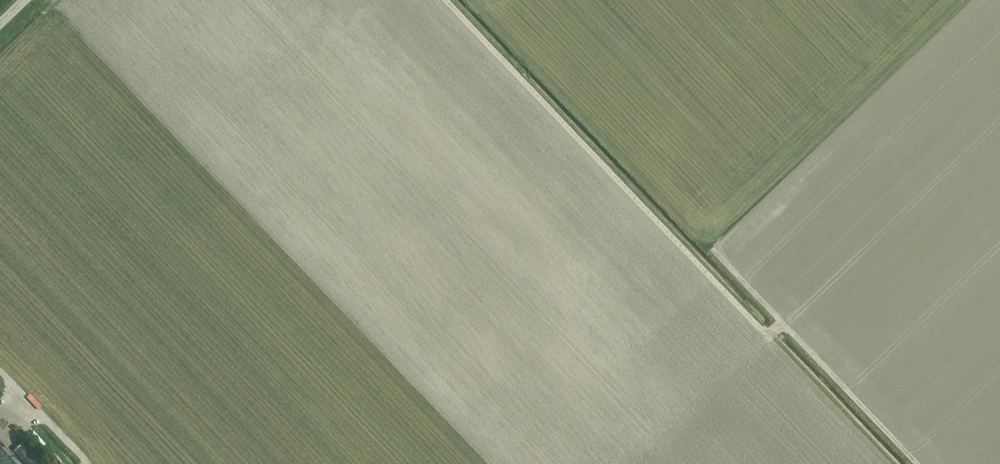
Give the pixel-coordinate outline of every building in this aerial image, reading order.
[(8,391),(3,386),(0,389),(0,396),(2,398),(8,391)]
